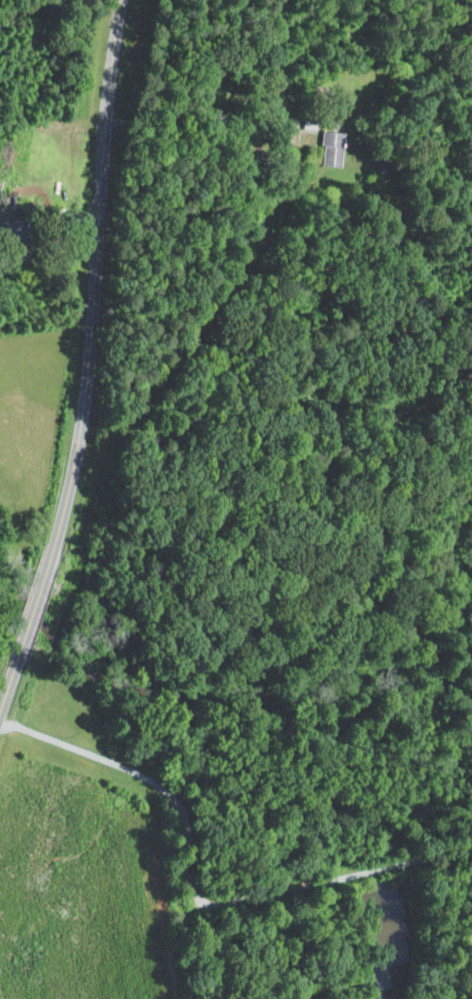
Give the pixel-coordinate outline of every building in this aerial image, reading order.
[(321,166),(342,167),(343,133),(323,132),(321,166)]
